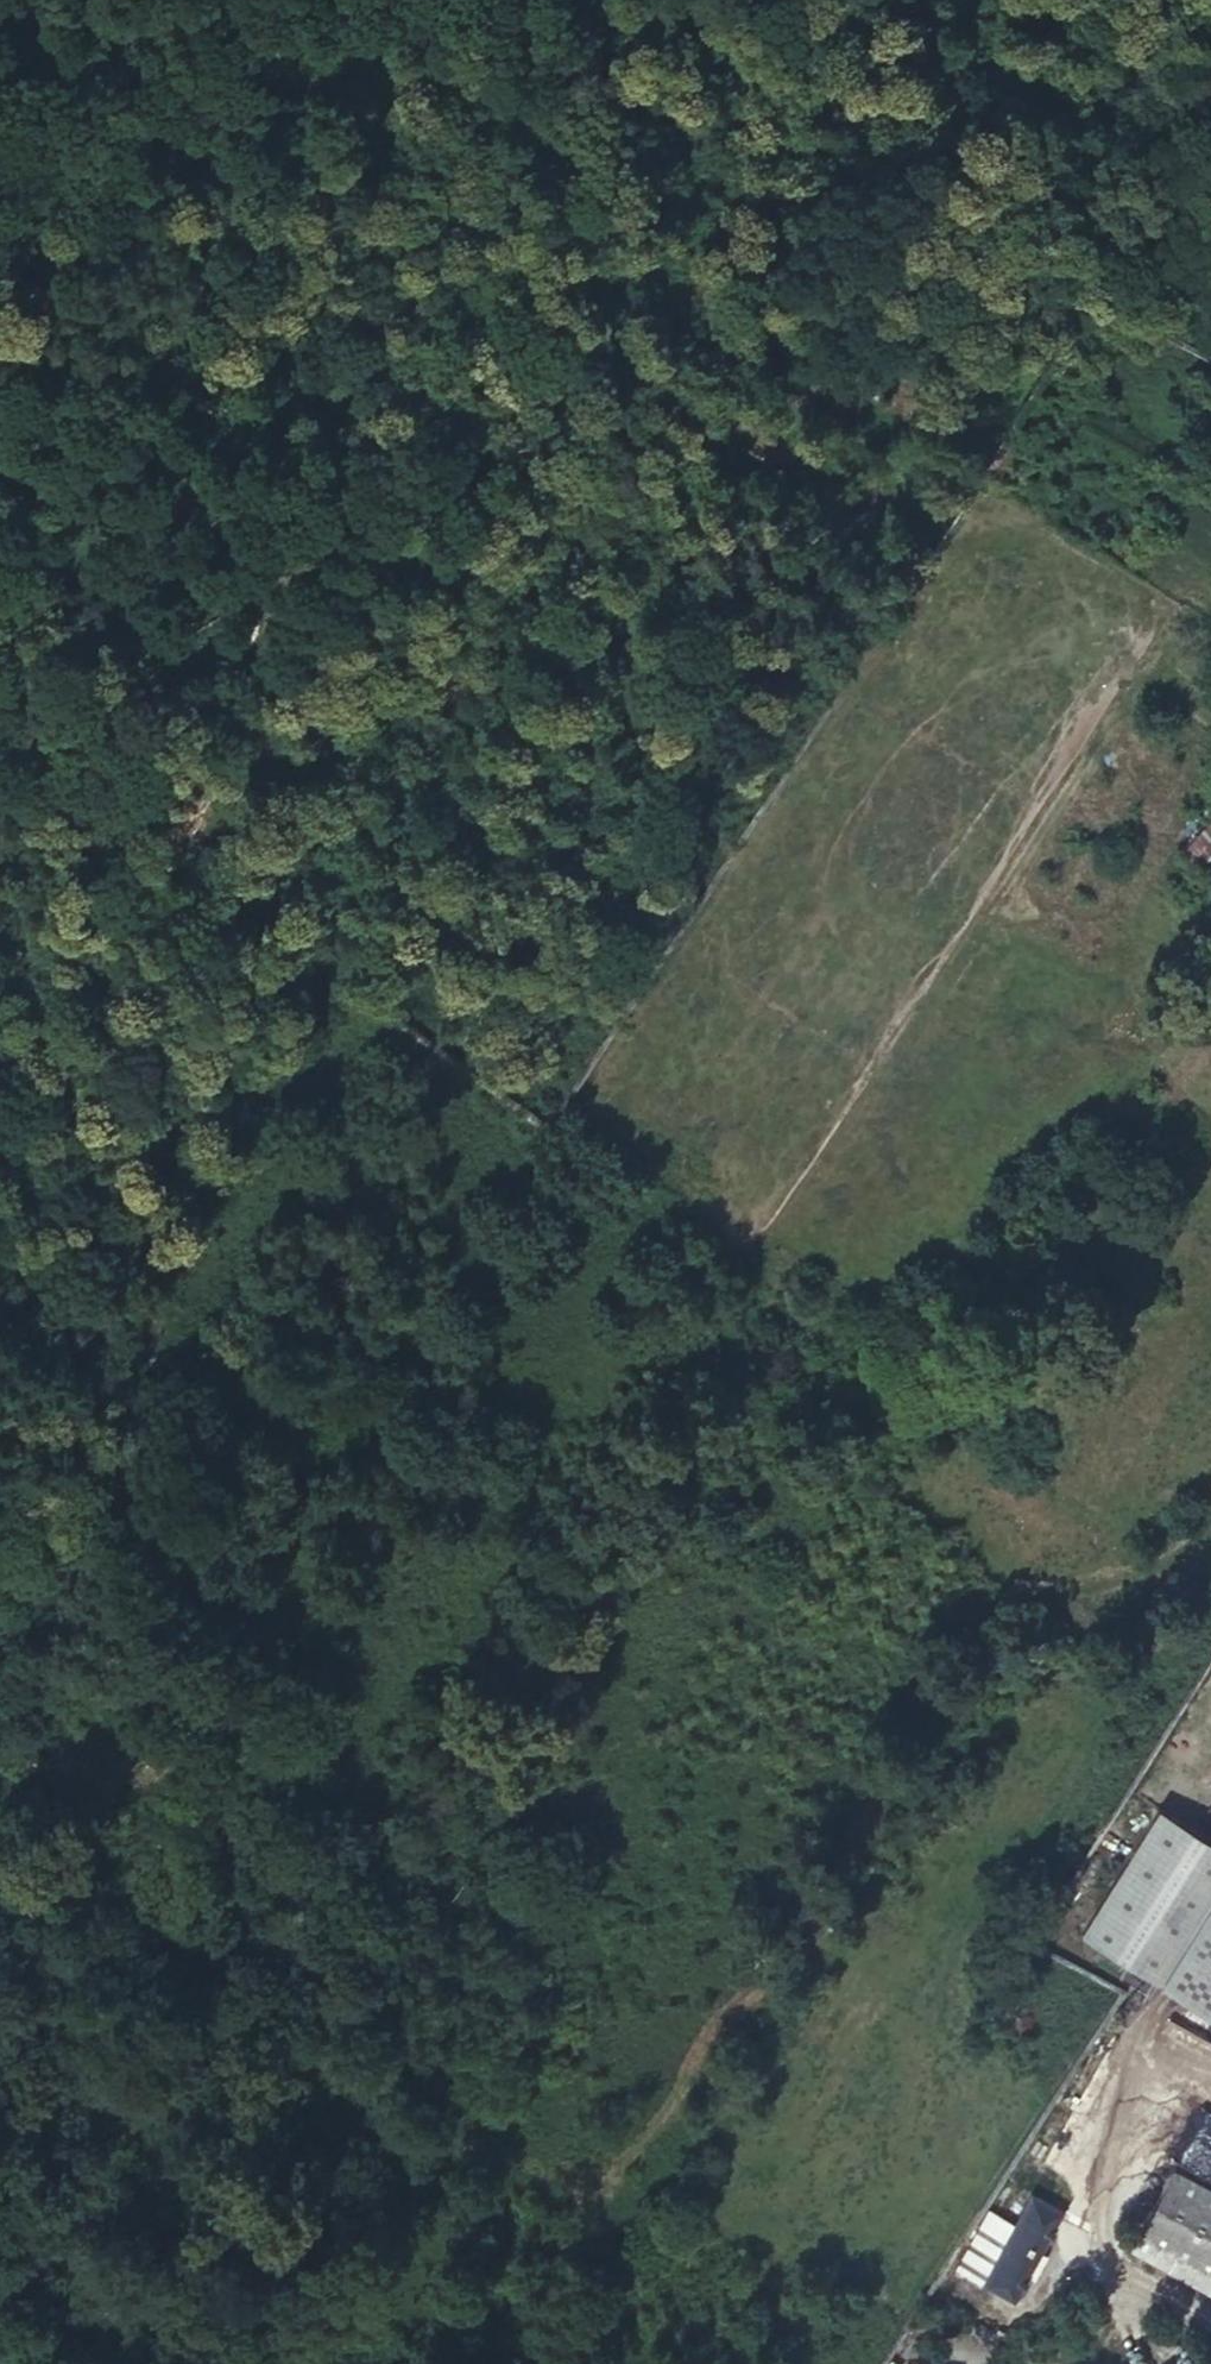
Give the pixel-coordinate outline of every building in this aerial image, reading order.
[(1176,851),(1210,877),(1210,810),(1176,851)] [(1210,1890),(1210,1841),(1157,1807),(1081,1929),(1157,1977),(1210,1890)] [(1171,2173),(1130,2247),(1210,2292),(1210,2196),(1171,2173)] [(1013,2298),(1062,2209),(1032,2193),(1015,2223),(989,2209),(958,2267),(1013,2298)]
